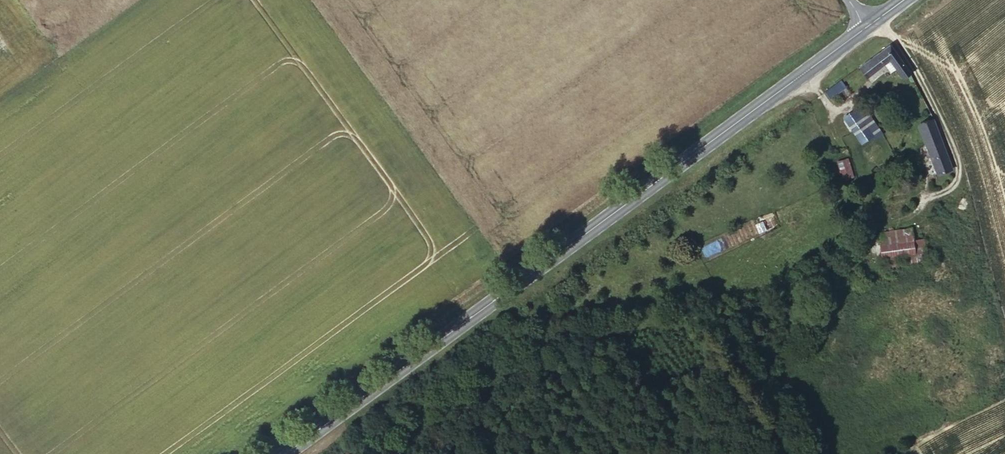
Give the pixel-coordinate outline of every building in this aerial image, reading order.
[(886,48),(848,75),(856,86),(874,74),(880,69),(888,79),(890,81),(902,72),(886,48)] [(880,69),(874,74),(880,83),(888,79),(880,69)] [(829,89),(814,101),(818,107),(833,96),(829,89)] [(852,132),(860,127),(854,117),(846,122),(843,117),(830,125),(839,140),(852,132)] [(933,180),(950,175),(931,123),(916,130),(933,180)] [(871,143),(860,127),(852,132),(863,148),(871,143)] [(849,157),(837,159),(840,180),(853,178),(849,157)] [(879,251),(883,270),(917,265),(917,267),(929,266),(925,243),(913,245),(911,232),(882,236),(884,249),(879,251)]
